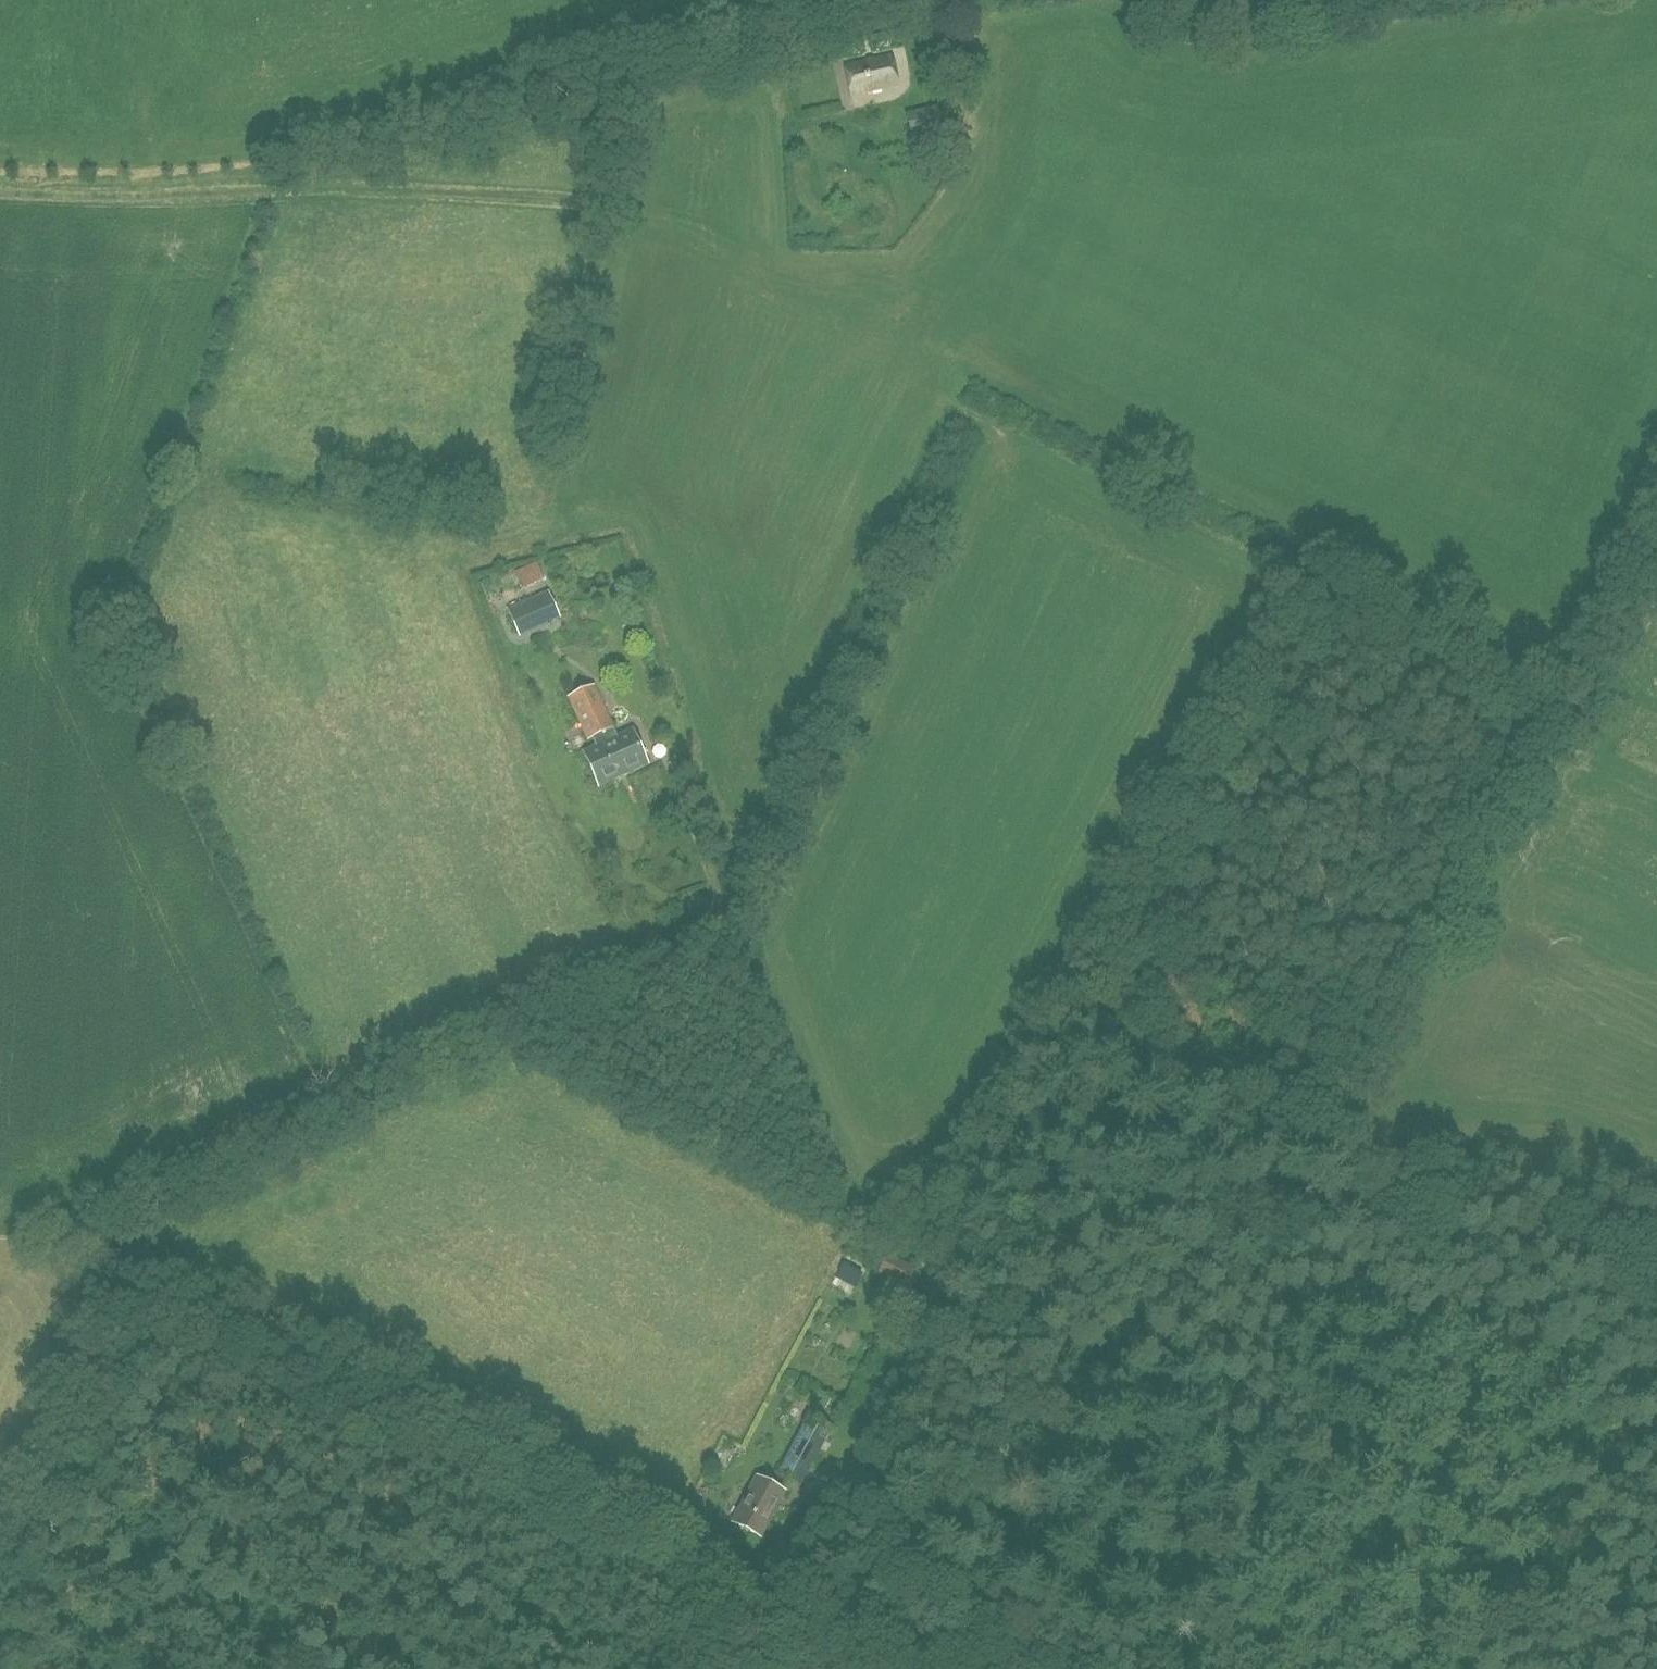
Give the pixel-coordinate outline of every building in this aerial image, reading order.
[(884,89),(878,59),(845,66),(851,96),(884,89)] [(588,739),(592,737),(597,747),(584,753),(599,785),(646,763),(632,731),(615,739),(610,729),(613,728),(594,686),(569,697),(588,739)] [(887,1254),(914,1271),(925,1255),(898,1237),(887,1254)] [(800,1485),(831,1426),(808,1414),(777,1472),(800,1485)] [(759,1537),(784,1492),(758,1478),(749,1494),(751,1495),(736,1522),(733,1521),(733,1522),(759,1537)]
